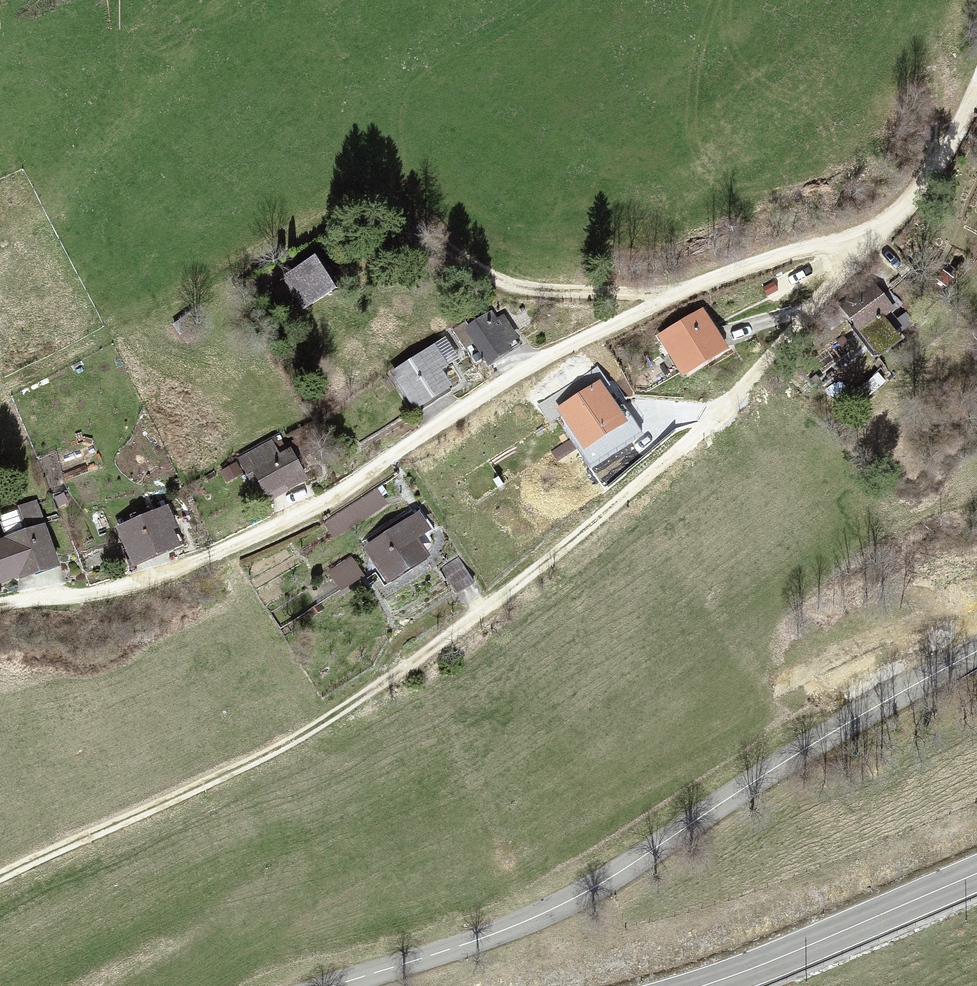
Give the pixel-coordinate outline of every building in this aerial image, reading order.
[(315,261),(285,278),(302,308),(332,292),(315,261)] [(872,306),(848,325),(876,358),(899,338),(872,306)] [(467,335),(486,363),(520,342),(501,313),(467,335)] [(703,313),(658,341),(680,377),(726,349),(703,313)] [(449,365),(434,343),(390,372),(414,409),(452,384),(443,370),(449,365)] [(600,380),(556,409),(583,449),(627,420),(600,380)] [(272,442),(237,461),(246,479),(254,475),(264,494),(302,474),(292,453),(281,459),(272,442)] [(0,538),(0,584),(59,565),(37,499),(18,506),(26,530),(0,538)] [(168,505),(117,527),(133,562),(183,540),(168,505)] [(421,516),(366,553),(387,584),(430,557),(417,538),(430,529),(421,516)] [(354,564),(330,581),(340,596),(365,579),(354,564)]
